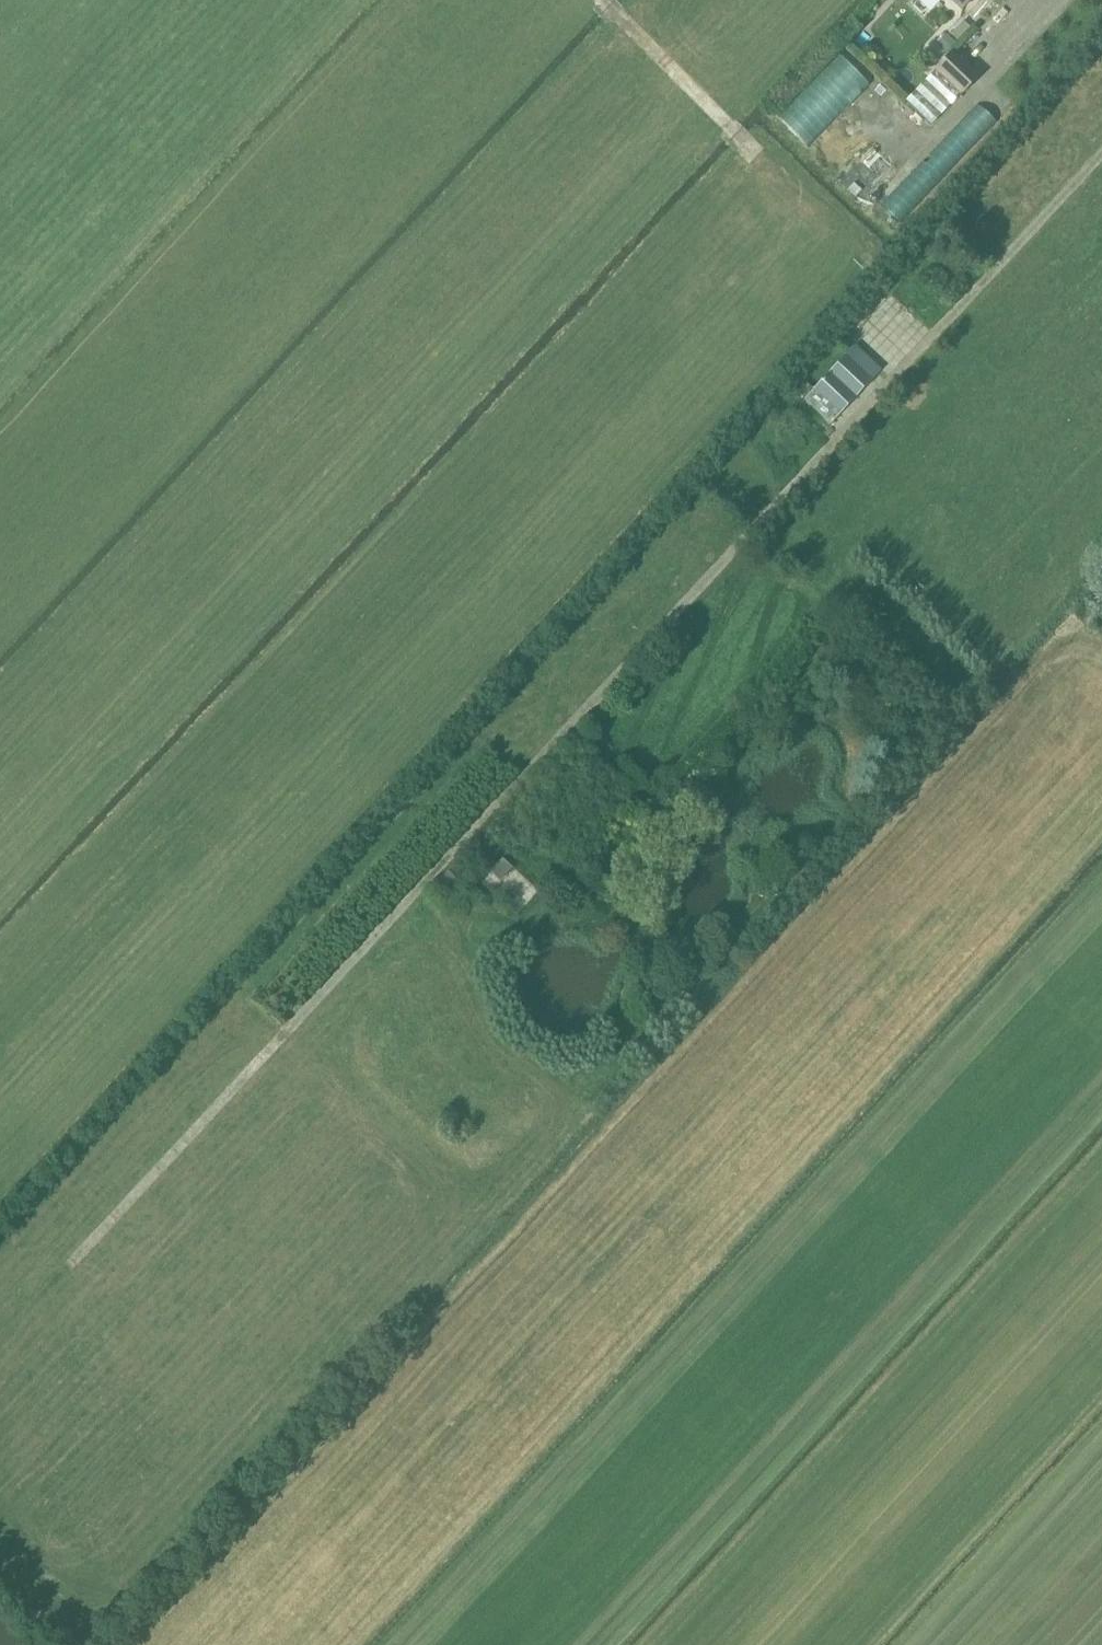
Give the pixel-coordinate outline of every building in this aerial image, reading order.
[(972,0),(953,0),(963,9),(972,0)] [(963,20),(950,35),(956,41),(969,26),(963,20)] [(946,36),(938,45),(945,52),(954,43),(946,36)] [(779,114),(807,143),(870,80),(842,52),(779,114)] [(961,94),(977,78),(952,54),(936,70),(961,94)] [(936,70),(905,102),(930,126),(961,94),(936,70)] [(980,101),(884,202),(901,218),(997,117),(980,101)] [(797,393),(832,426),(882,373),(855,347),(814,390),(806,383),(797,393)] [(504,855),(486,875),(522,907),(541,887),(504,855)]
